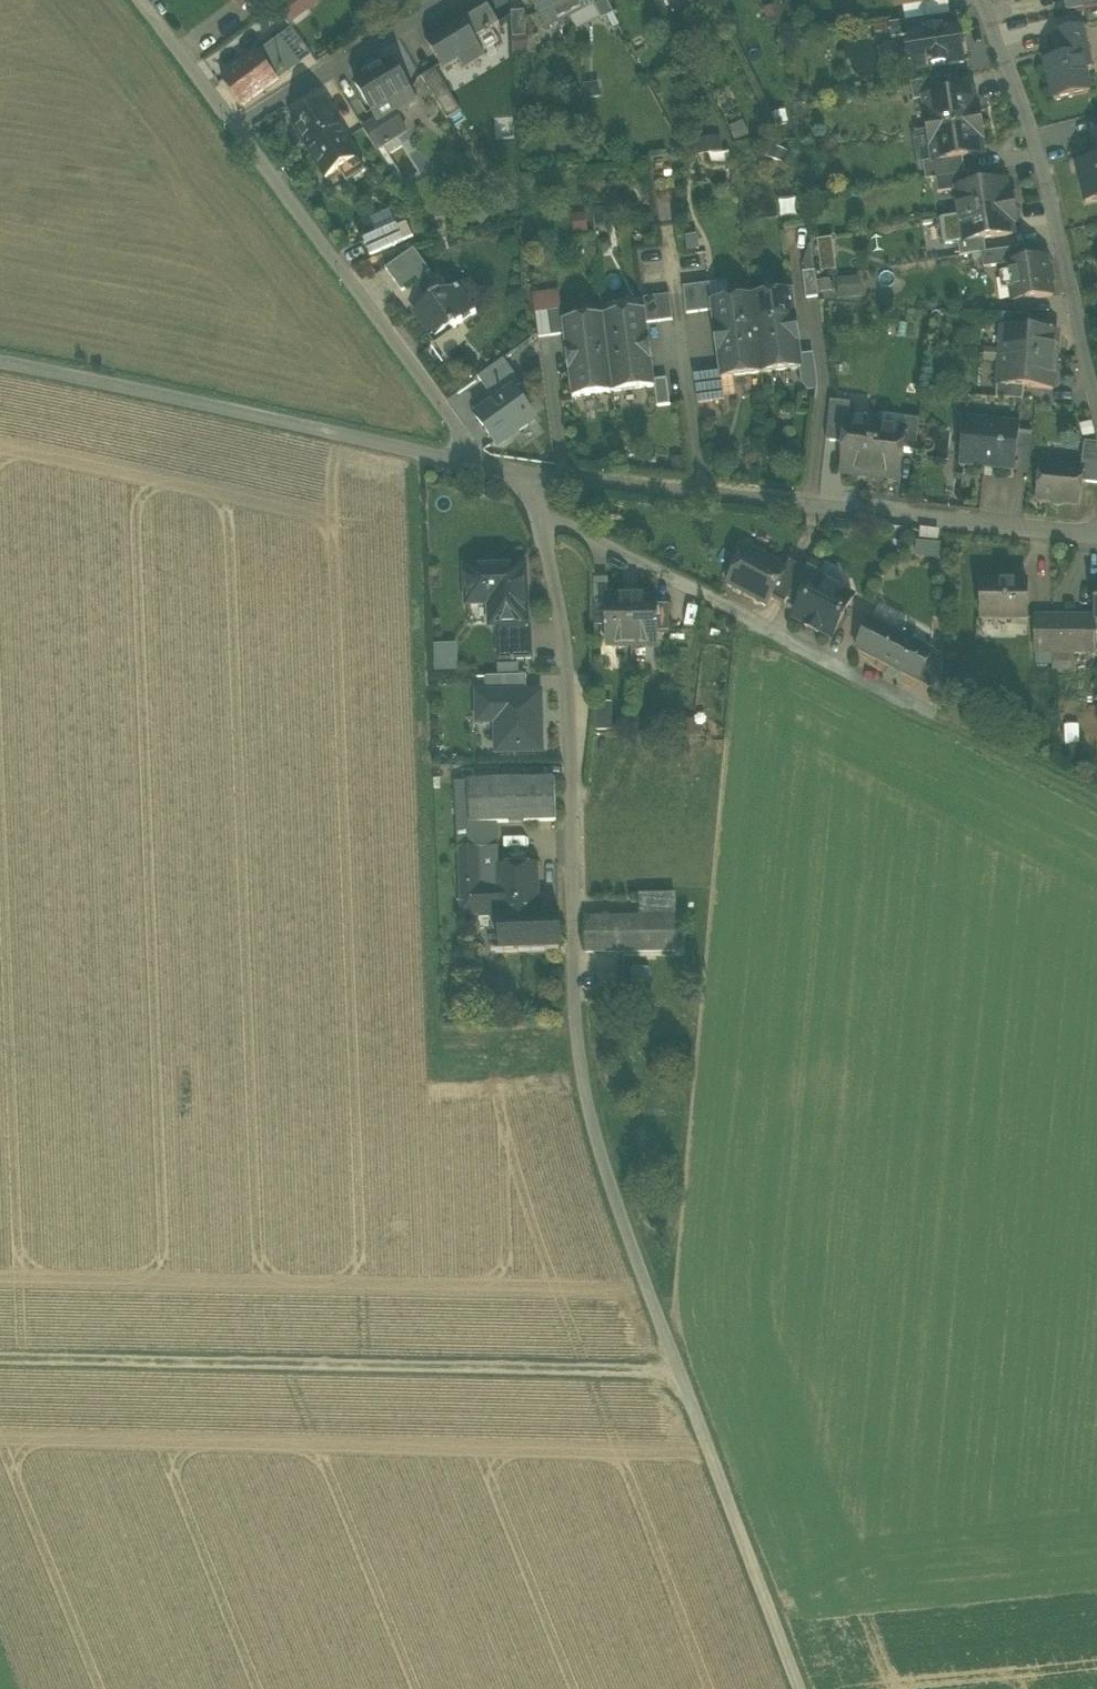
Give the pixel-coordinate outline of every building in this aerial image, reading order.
[(245,10),(259,0),(237,0),(245,10)] [(298,0),(287,0),(276,8),(290,26),(308,13),(298,0)] [(308,13),(321,3),(319,0),(298,0),(308,13)] [(570,16),(562,0),(532,0),(546,28),(570,16)] [(570,16),(594,4),(592,0),(562,0),(570,16)] [(602,21),(614,14),(607,0),(592,0),(594,4),(602,20),(602,21)] [(925,19),(931,18),(951,15),(949,0),(933,0),(922,2),(925,19)] [(1067,12),(1085,9),(1096,7),(1096,0),(1065,0),(1067,12)] [(594,4),(570,16),(578,32),(602,20),(594,4)] [(489,6),(464,21),(475,39),(500,25),(489,6)] [(1088,26),(1096,25),(1096,11),(1086,13),(1088,26)] [(512,12),(514,38),(527,37),(525,12),(512,12)] [(890,24),(892,38),(911,36),(910,35),(933,31),(931,18),(925,19),(890,24)] [(486,56),(475,39),(464,21),(464,20),(427,42),(444,70),(460,60),(465,69),(486,56)] [(914,60),(916,70),(964,63),(962,51),(965,50),(963,39),(961,39),(959,27),(933,31),(910,35),(911,36),(912,45),(908,45),(910,61),(914,60)] [(1046,62),(1055,101),(1091,93),(1085,66),(1091,64),(1083,27),(1056,33),(1061,59),(1046,62)] [(292,29),(280,38),(300,65),(312,56),(292,29)] [(527,37),(514,38),(515,55),(525,54),(525,49),(530,49),(529,37),(527,37)] [(257,55),(278,82),(300,65),(280,38),(257,55)] [(678,44),(662,52),(669,65),(685,58),(678,44)] [(223,81),(244,108),(278,82),(257,55),(223,81)] [(388,104),(395,114),(396,113),(417,101),(411,91),(393,61),(380,69),(370,76),(355,84),(373,114),(374,113),(388,104)] [(370,76),(380,69),(377,63),(366,70),(370,76)] [(422,77),(448,119),(462,111),(436,68),(422,77)] [(912,84),(915,102),(923,101),(925,100),(924,99),(954,95),(952,78),(912,84)] [(329,99),(336,109),(347,102),(332,79),(303,98),(311,111),(329,99)] [(925,100),(929,131),(982,123),(979,107),(977,107),(975,92),(954,95),(924,99),(925,100)] [(340,171),(347,183),(366,172),(358,159),(359,159),(339,126),(341,124),(327,102),(306,115),(304,112),(292,120),(327,179),(340,171)] [(388,104),(374,113),(378,120),(377,121),(390,142),(407,131),(396,113),(395,114),(388,104)] [(744,120),(729,127),(736,142),(750,136),(744,120)] [(363,129),(376,150),(390,142),(377,121),(363,129)] [(984,140),(982,123),(929,131),(934,162),(934,163),(964,158),(985,155),(982,140),(984,140)] [(934,162),(929,131),(913,133),(918,173),(925,172),(924,163),(925,163),(934,162)] [(1086,204),(1096,201),(1096,134),(1088,136),(1094,162),(1078,165),(1086,204)] [(722,137),(697,140),(699,156),(723,153),(722,137)] [(790,153),(767,145),(763,157),(786,165),(790,153)] [(927,181),(937,179),(966,175),(964,158),(934,163),(934,162),(925,163),(924,163),(925,172),(927,181)] [(975,173),(966,175),(937,179),(939,194),(940,194),(956,191),(956,190),(977,187),(975,173)] [(956,191),(960,216),(1015,208),(1015,204),(1013,193),(1012,193),(1009,193),(1007,182),(992,185),(977,187),(956,190),(956,191)] [(612,207),(594,209),(596,230),(613,228),(612,207)] [(1016,215),(1015,208),(960,216),(943,219),(947,245),(959,243),(964,243),(985,239),(1015,235),(1014,224),(1016,224),(1018,223),(1017,220),(1016,215)] [(377,236),(398,226),(391,210),(370,219),(377,236)] [(587,214),(572,216),(574,235),(590,233),(587,214)] [(365,241),(371,256),(414,237),(407,222),(398,226),(377,236),(365,241)] [(838,271),(833,238),(818,240),(822,273),(838,271)] [(961,257),(982,253),(987,253),(985,240),(985,239),(964,243),(959,243),(961,257)] [(987,253),(982,253),(984,268),(1008,264),(1008,263),(1024,261),(1023,260),(1022,248),(1021,248),(987,253)] [(387,269),(403,291),(405,290),(418,281),(427,274),(431,271),(430,270),(414,249),(387,269)] [(1008,264),(1014,302),(1054,296),(1048,257),(1024,261),(1008,263),(1008,264)] [(816,271),(803,273),(807,299),(819,298),(816,271)] [(418,281),(431,299),(440,292),(427,274),(418,281)] [(861,277),(837,278),(838,300),(862,299),(861,277)] [(441,292),(440,292),(431,299),(432,300),(417,311),(436,338),(452,327),(453,330),(477,313),(469,301),(481,293),(471,278),(455,289),(457,292),(446,300),(441,292)] [(727,282),(711,284),(713,303),(730,301),(727,282)] [(711,284),(697,286),(700,313),(714,311),(713,303),(711,284)] [(687,315),(700,313),(697,286),(684,288),(687,315)] [(533,293),(536,313),(549,311),(562,310),(559,290),(533,293)] [(793,293),(753,298),(758,336),(798,331),(793,293)] [(645,312),(647,324),(673,321),(670,295),(644,299),(646,312),(645,312)] [(718,341),(758,336),(753,298),(730,301),(713,303),(714,311),(718,341)] [(549,311),(552,337),(565,335),(564,323),(562,310),(549,311)] [(549,311),(536,313),(539,334),(539,339),(552,337),(549,311)] [(645,312),(605,318),(609,355),(650,350),(647,324),(645,312)] [(1005,328),(1029,330),(1030,317),(1016,316),(1004,315),(1002,329),(1005,329),(1005,328)] [(569,360),(609,355),(605,318),(564,323),(565,335),(569,360)] [(1005,329),(1003,357),(1056,361),(1058,332),(1029,330),(1005,328),(1005,329)] [(798,331),(758,336),(763,374),(803,369),(798,331)] [(722,379),(763,374),(758,336),(718,341),(722,374),(722,379)] [(650,350),(609,355),(614,393),(655,387),(654,381),(650,350)] [(574,398),(614,393),(609,355),(569,360),(574,398)] [(1054,390),(1056,361),(1003,357),(1001,385),(1001,386),(1025,388),(1054,390)] [(479,378),(496,403),(515,390),(522,385),(503,360),(479,378)] [(722,374),(709,376),(712,402),(725,400),(722,379),(722,374)] [(699,404),(712,402),(709,376),(696,377),(699,404)] [(655,387),(658,407),(671,405),(667,379),(654,381),(655,387)] [(997,399),(1024,401),(1025,388),(1001,386),(1001,385),(998,384),(997,399)] [(496,403),(477,417),(496,444),(516,430),(518,433),(532,423),(530,420),(535,417),(515,390),(496,403)] [(827,442),(846,444),(848,419),(850,419),(850,416),(851,404),(831,402),(827,442)] [(860,472),(872,473),(877,427),(877,422),(850,419),(848,419),(846,444),(842,474),(855,476),(860,472)] [(903,449),(916,451),(917,449),(920,421),(906,419),(905,430),(903,448),(903,449)] [(1014,471),(1016,471),(1016,464),(1020,429),(1021,427),(966,421),(961,465),(986,468),(986,465),(994,466),(1014,468),(1014,471)] [(905,430),(877,427),(872,473),(884,474),(887,479),(900,481),(903,449),(903,448),(905,430)] [(1016,464),(1030,466),(1034,430),(1020,429),(1016,464)] [(1096,484),(1096,444),(1085,443),(1082,469),(1083,469),(1081,482),(1096,484)] [(1039,500),(1079,505),(1081,482),(1083,469),(1082,469),(1043,465),(1039,500)] [(920,531),(919,542),(939,544),(940,533),(920,531)] [(941,544),(939,544),(919,542),(916,541),(914,557),(939,560),(941,544)] [(768,606),(769,606),(773,598),(789,569),(787,569),(747,547),(742,557),(735,559),(732,564),(735,571),(727,584),(768,606)] [(786,605),(788,600),(806,571),(791,562),(787,569),(789,569),(773,598),(786,605)] [(826,565),(821,573),(818,580),(844,593),(852,578),(826,565)] [(491,603),(492,625),(499,625),(527,623),(527,621),(525,566),(468,568),(469,604),(491,603)] [(809,566),(806,571),(788,600),(801,608),(805,599),(806,600),(817,579),(818,580),(821,573),(809,566)] [(821,632),(833,638),(854,598),(844,593),(818,580),(817,579),(806,600),(805,599),(801,608),(795,619),(808,625),(806,628),(820,635),(821,632)] [(595,582),(595,600),(609,600),(609,597),(608,582),(595,582)] [(982,620),(1027,621),(1027,583),(982,583),(982,620)] [(609,646),(633,646),(633,597),(609,597),(609,600),(609,626),(609,646)] [(657,597),(633,597),(633,646),(657,646),(657,632),(657,606),(657,597)] [(609,626),(609,600),(595,600),(595,627),(609,626)] [(880,605),(873,619),(899,633),(906,618),(880,605)] [(657,632),(670,632),(670,606),(657,606),(657,632)] [(1037,653),(1053,654),(1053,618),(1037,618),(1037,653)] [(1086,618),(1053,618),(1053,654),(1075,654),(1086,654),(1086,618)] [(857,650),(918,682),(933,651),(899,633),(873,619),(857,650)] [(512,659),(512,661),(515,661),(515,659),(532,659),(530,621),(527,621),(527,623),(499,625),(500,660),(512,659)] [(1036,621),(1010,622),(1011,634),(1036,633),(1036,621)] [(458,643),(434,645),(435,672),(460,671),(458,643)] [(942,695),(943,695),(943,656),(933,651),(918,682),(927,687),(942,695)] [(1075,654),(1053,654),(1053,673),(1075,673),(1075,654)] [(498,665),(498,677),(520,675),(520,664),(498,665)] [(487,677),(487,694),(527,694),(527,676),(498,677),(487,677)] [(921,697),(942,707),(942,695),(927,687),(921,697)] [(527,694),(487,694),(478,695),(479,722),(497,722),(498,752),(542,751),(542,723),(538,723),(538,714),(541,714),(541,693),(527,694)] [(612,703),(595,704),(596,732),(613,731),(612,703)] [(696,720),(679,719),(678,738),(695,739),(696,720)] [(1081,744),(1080,724),(1065,725),(1066,745),(1081,744)] [(469,783),(470,823),(498,823),(557,822),(556,779),(535,780),(469,781),(469,783)] [(457,783),(458,824),(470,823),(469,783),(457,783)] [(458,824),(459,849),(499,847),(498,823),(470,823),(458,824)] [(500,913),(501,949),(560,947),(562,947),(561,915),(540,916),(538,865),(500,866),(499,847),(459,849),(462,915),(478,914),(500,913)] [(642,896),(642,918),(676,918),(676,896),(642,896)] [(676,951),(676,918),(642,918),(586,919),(587,952),(676,951)]
